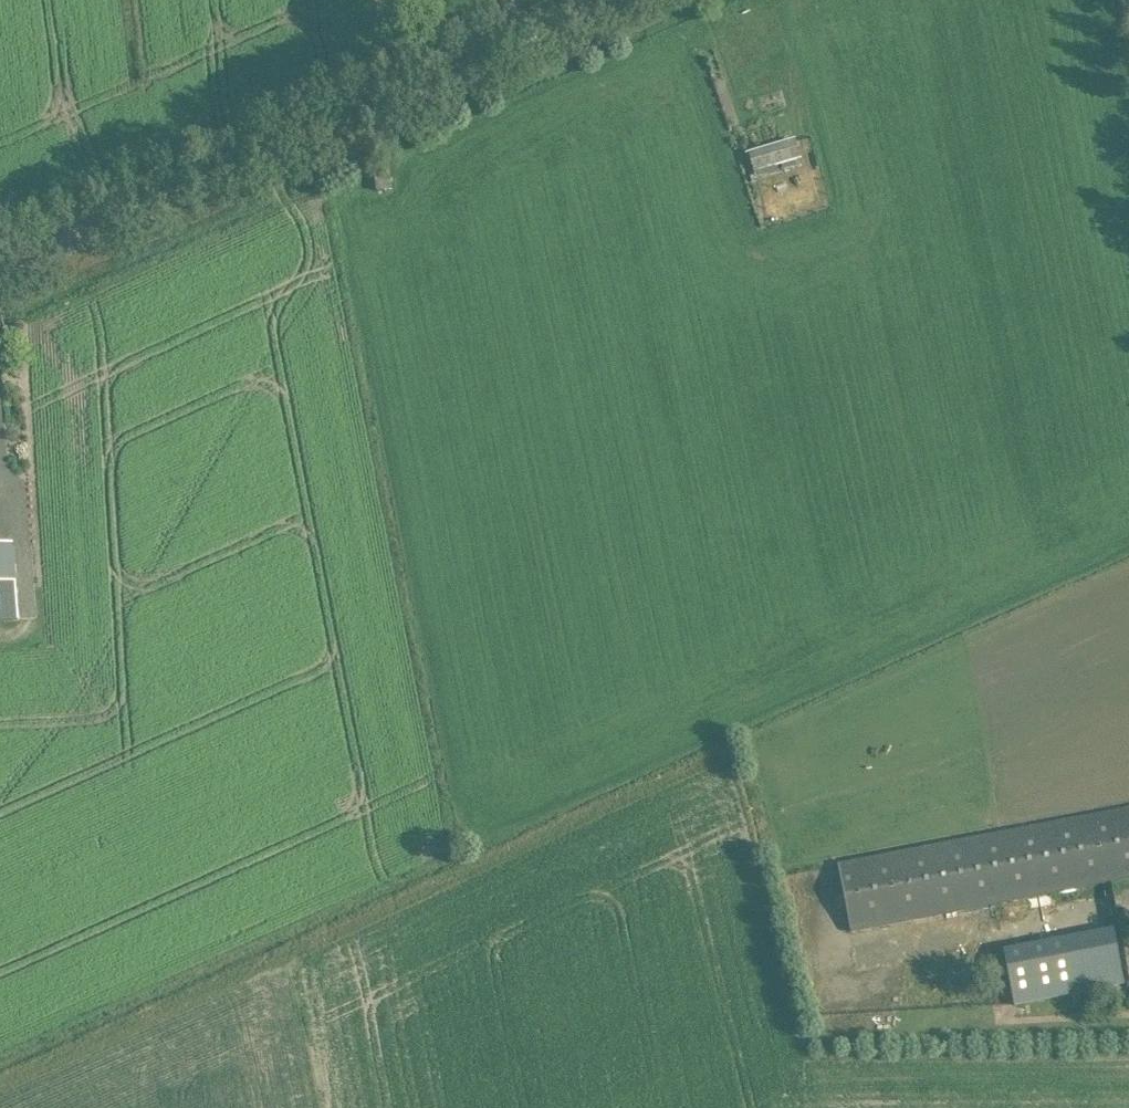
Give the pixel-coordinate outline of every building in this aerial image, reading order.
[(799,157),(795,142),(750,154),(755,170),(799,157)] [(374,164),(378,191),(393,188),(388,161),(374,164)] [(19,618),(14,545),(0,546),(0,620),(19,618)] [(839,865),(851,931),(1128,877),(1128,809),(839,865)] [(1004,950),(1014,1005),(1017,1004),(1030,1002),(1125,984),(1114,929),(1004,950)] [(1032,1014),(1030,1002),(1017,1004),(1019,1016),(1032,1014)]
